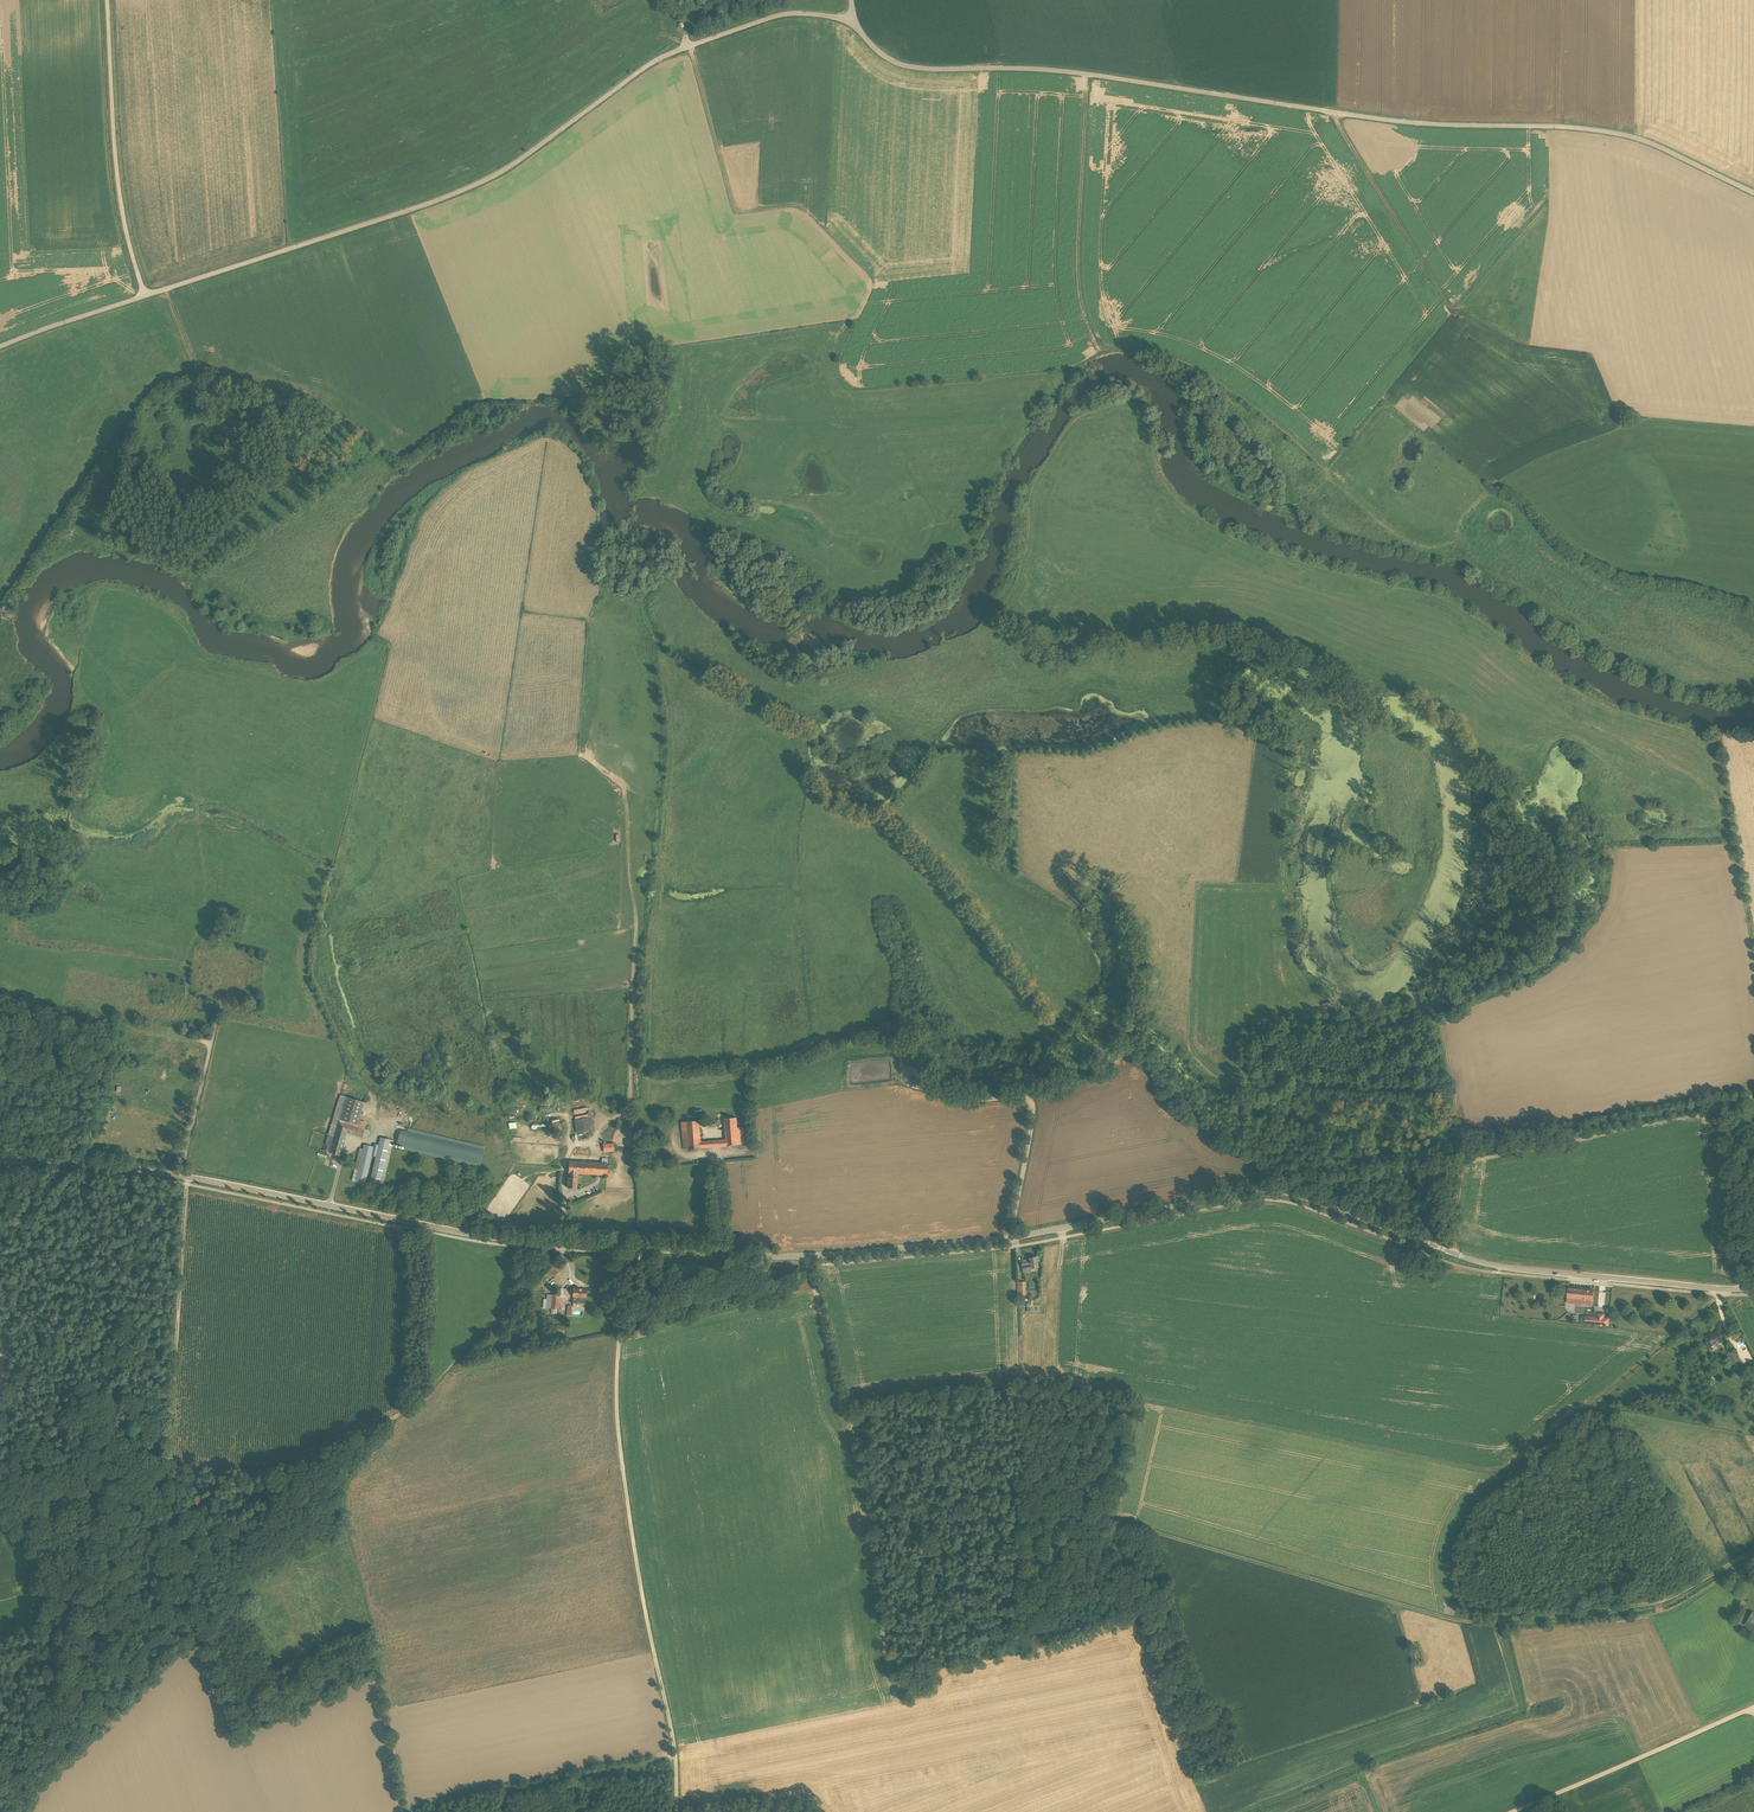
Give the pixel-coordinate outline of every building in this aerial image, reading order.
[(364,1103),(341,1096),(329,1134),(335,1136),(330,1153),(340,1156),(347,1133),(362,1137),(364,1129),(366,1124),(360,1123),(359,1127),(357,1127),(364,1103)] [(591,1111),(587,1112),(588,1114),(575,1117),(576,1120),(574,1120),(576,1133),(595,1130),(591,1111)] [(701,1142),(699,1120),(682,1122),(684,1149),(745,1144),(744,1127),(737,1128),(736,1117),(726,1118),(727,1140),(720,1141),(720,1140),(701,1142)] [(407,1132),(400,1130),(397,1144),(404,1146),(403,1149),(480,1167),(485,1146),(408,1128),(407,1132)] [(379,1187),(391,1140),(380,1137),(378,1145),(374,1144),(374,1147),(364,1145),(356,1181),(365,1183),(372,1155),(377,1156),(370,1185),(379,1187)] [(614,1143),(603,1144),(604,1152),(614,1151),(614,1143)] [(607,1163),(569,1161),(568,1172),(569,1172),(568,1188),(576,1188),(577,1173),(607,1175),(607,1163)] [(1037,1257),(1030,1258),(1030,1259),(1022,1260),(1023,1268),(1024,1273),(1032,1272),(1032,1268),(1039,1267),(1037,1257)] [(548,1271),(555,1276),(559,1271),(552,1266),(548,1271)] [(586,1289),(581,1289),(574,1288),(573,1303),(577,1303),(585,1303),(585,1296),(586,1289)] [(1593,1305),(1594,1290),(1568,1288),(1567,1303),(1575,1304),(1575,1305),(1584,1305),(1593,1305)] [(560,1295),(552,1294),(547,1294),(547,1299),(544,1299),(543,1308),(551,1308),(559,1309),(560,1295)] [(1609,1318),(1605,1317),(1605,1314),(1597,1313),(1597,1316),(1585,1316),(1585,1323),(1585,1324),(1608,1325),(1609,1318)] [(1719,1331),(1711,1335),(1711,1334),(1704,1337),(1709,1347),(1723,1340),(1719,1331)] [(1735,1349),(1727,1353),(1735,1370),(1744,1366),(1735,1349)] [(1744,1624),(1753,1631),(1753,1612),(1744,1624)]
